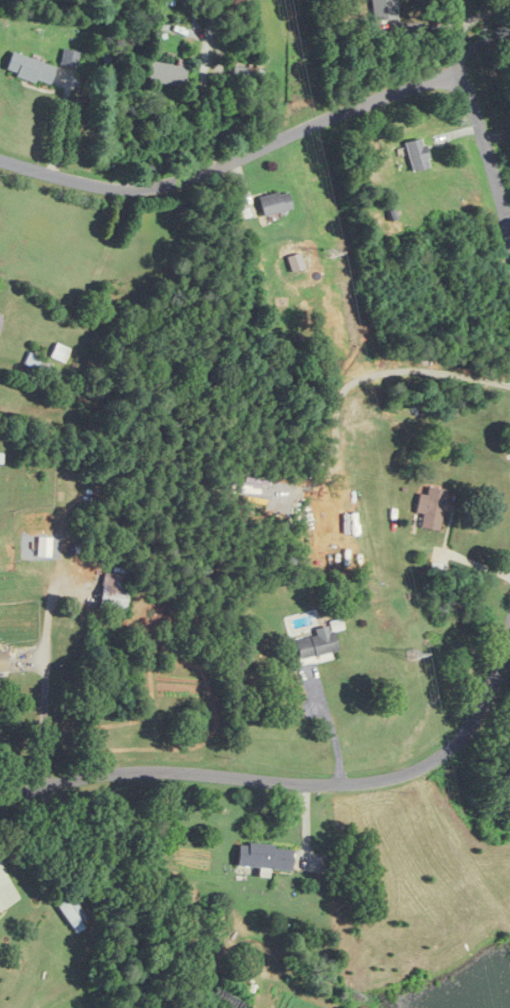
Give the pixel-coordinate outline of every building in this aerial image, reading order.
[(79,52),(63,49),(61,65),(77,68),(79,52)] [(56,66),(12,53),(5,73),(49,86),(56,66)] [(181,88),(185,68),(150,62),(147,82),(181,88)] [(406,143),(412,173),(429,170),(424,140),(406,143)] [(291,210),(288,192),(258,197),(262,215),(291,210)] [(64,364),(70,350),(57,344),(50,358),(64,364)] [(25,366),(39,370),(43,358),(28,354),(25,366)] [(446,489),(428,487),(421,529),(439,531),(446,489)] [(46,548),(46,533),(20,532),(20,547),(46,548)] [(430,576),(444,578),(445,565),(431,564),(430,576)] [(100,611),(124,613),(128,576),(103,573),(100,611)] [(314,630),(315,636),(296,640),(300,660),(337,652),(332,626),(314,630)] [(7,659),(6,652),(0,652),(0,676),(23,674),(22,658),(7,659)] [(239,844),(237,871),(258,873),(258,877),(269,878),(269,870),(292,871),(293,848),(239,844)] [(85,928),(80,922),(86,917),(71,896),(57,907),(77,934),(85,928)] [(250,1007),(219,989),(213,1000),(227,1007),(250,1007)]
